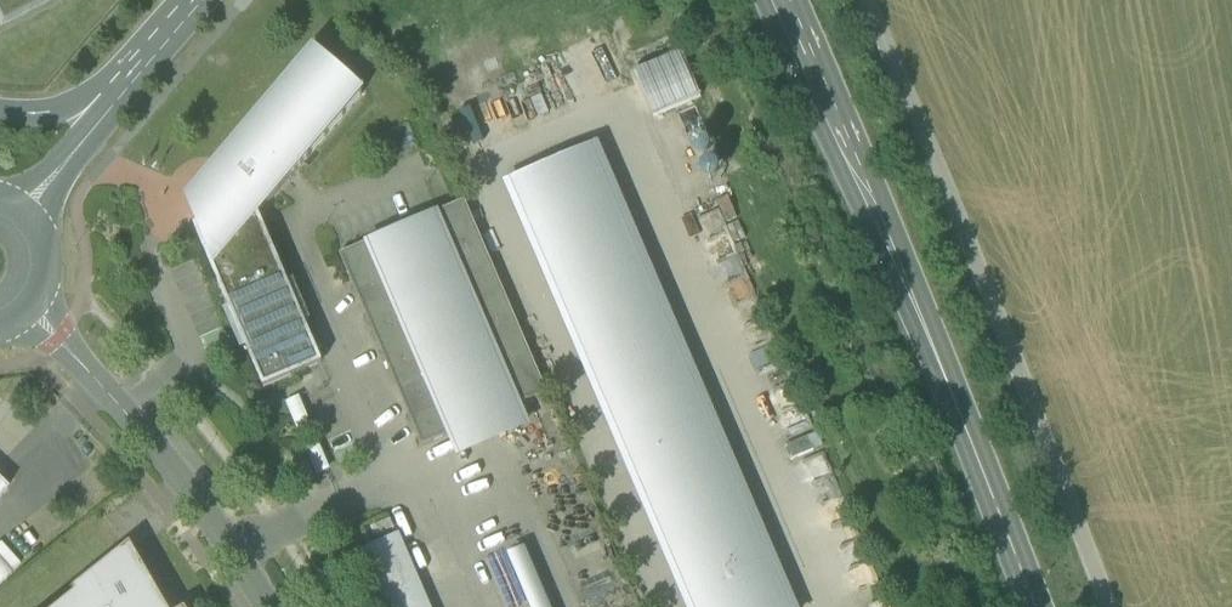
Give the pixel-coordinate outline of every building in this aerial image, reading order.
[(701,98),(682,51),(635,71),(655,118),(701,98)] [(193,207),(201,225),(213,253),(255,203),(261,196),(270,204),(281,191),(280,191),(290,178),(291,179),(364,94),(322,58),(315,52),(221,163),(226,167),(219,176),(220,176),(193,207)] [(512,181),(616,423),(696,388),(592,146),(512,181)] [(341,256),(423,447),(454,434),(516,407),(548,394),(466,202),(341,256)] [(324,364),(255,203),(213,253),(201,225),(195,227),(265,389),(324,364)] [(696,388),(616,423),(695,606),(790,606),(696,388)] [(524,426),(516,407),(454,434),(462,453),(524,426)] [(786,448),(791,461),(814,451),(809,438),(786,448)] [(388,606),(428,606),(399,540),(366,554),(388,606)] [(132,546),(55,606),(167,606),(132,546)] [(513,554),(535,606),(554,606),(530,547),(513,554)]
